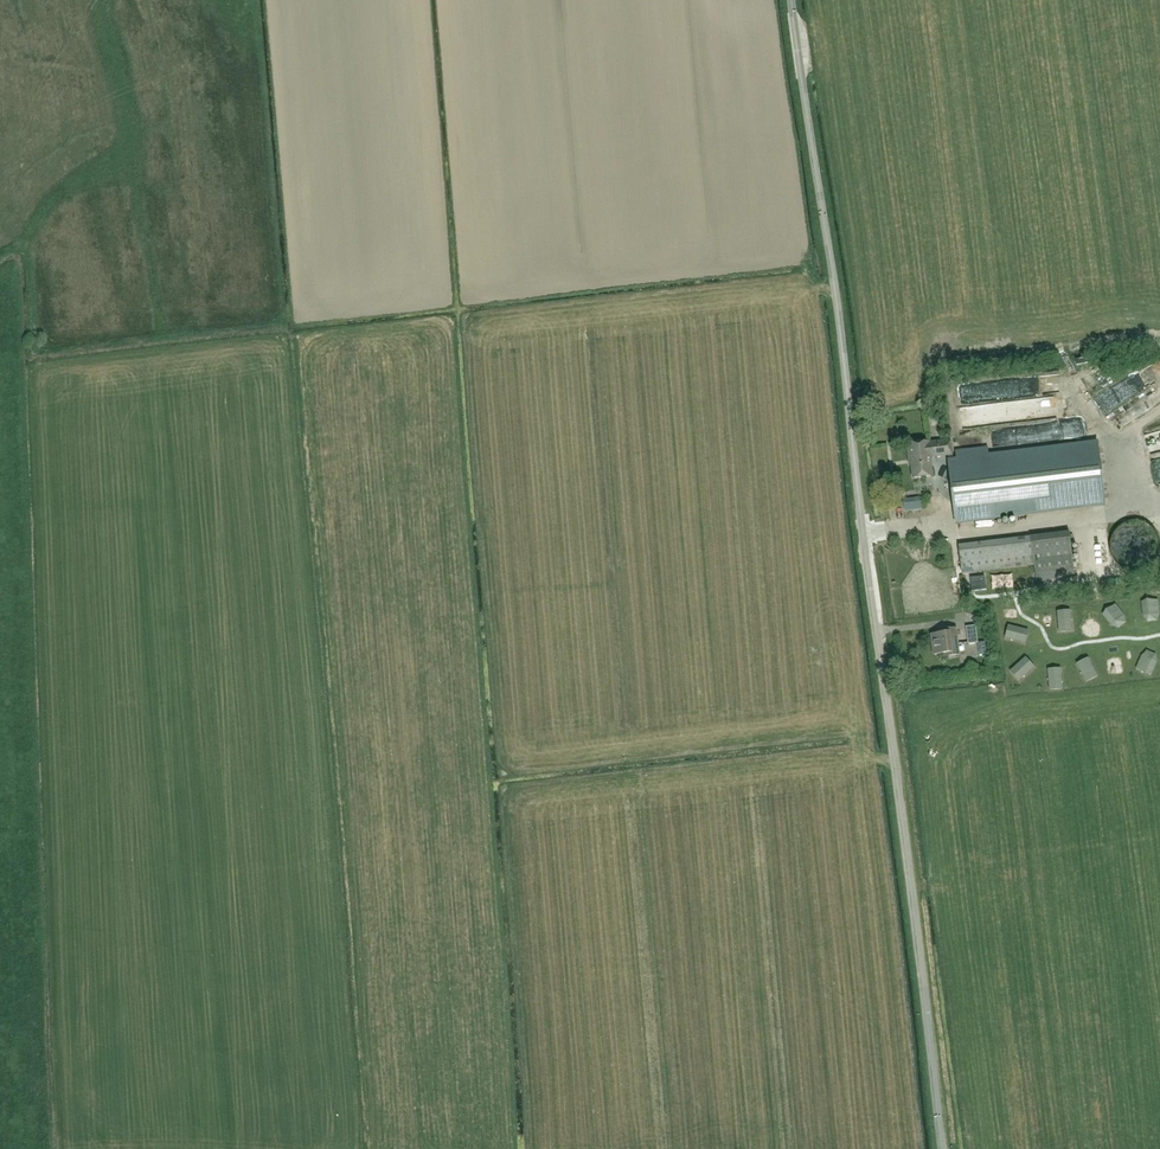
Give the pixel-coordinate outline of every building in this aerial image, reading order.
[(956,522),(958,521),(958,522),(1105,504),(1098,443),(989,456),(988,448),(956,452),(957,460),(953,460),(951,440),(929,443),(928,441),(907,444),(909,459),(910,459),(913,478),(932,475),(930,457),(948,455),(956,522)] [(1151,498),(1159,497),(1159,478),(1149,479),(1151,498)] [(907,499),(908,507),(925,505),(924,497),(907,499)] [(1117,564),(1121,566),(1125,568),(1128,570),(1133,570),(1137,570),(1141,570),(1145,568),(1148,566),(1152,564),(1155,561),(1157,557),(1158,553),(1159,549),(1159,545),(1159,541),(1158,537),(1156,533),(1154,529),(1151,527),(1147,524),(1144,522),(1140,521),(1135,521),(1131,521),(1127,522),(1123,523),(1119,526),(1116,529),(1113,532),(1111,536),(1110,540),(1110,544),(1110,549),(1111,553),(1112,557),(1115,560),(1117,564)] [(1036,581),(1075,576),(1069,532),(959,545),(962,573),(1034,564),(1036,581)] [(968,609),(968,620),(978,620),(977,608),(968,609)] [(968,644),(978,642),(976,625),(966,626),(968,644)] [(945,656),(960,654),(956,628),(942,630),(942,633),(931,634),(934,654),(945,653),(945,656)]
